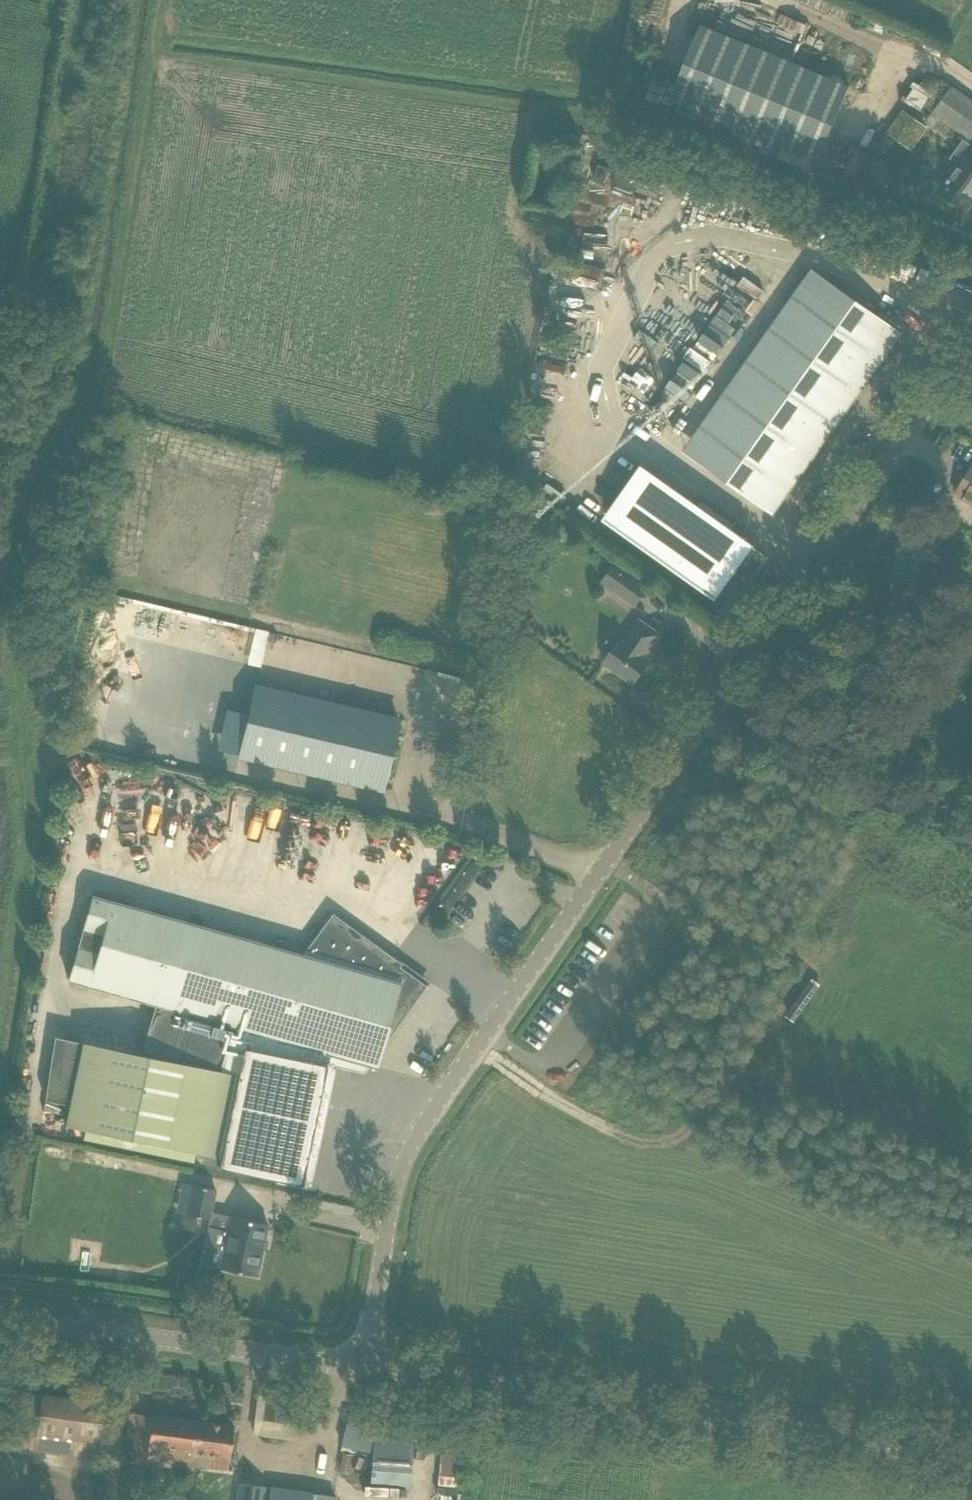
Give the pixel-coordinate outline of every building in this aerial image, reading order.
[(818,162),(850,86),(701,24),(669,101),(818,162)] [(962,133),(971,140),(971,101),(952,86),(934,113),(962,133)] [(903,111),(887,133),(910,151),(927,129),(903,111)] [(966,155),(965,155),(940,190),(966,209),(971,200),(971,147),(966,155)] [(624,155),(614,182),(659,199),(668,171),(624,155)] [(706,465),(757,500),(773,512),(900,332),(833,285),(706,465)] [(956,494),(971,504),(971,467),(956,494)] [(746,551),(693,514),(697,508),(643,469),(608,518),(715,594),(746,551)] [(635,607),(650,586),(617,562),(602,584),(635,607)] [(603,663),(633,684),(650,659),(645,656),(661,634),(639,618),(625,639),(622,637),(603,663)] [(239,756),(381,789),(398,719),(256,686),(239,756)] [(219,1167),(301,1184),(326,1064),(322,1063),(324,1052),(376,1067),(385,1036),(388,1037),(425,986),(398,967),(401,963),(332,913),(309,945),(311,946),(308,951),(305,950),(304,956),(92,896),(68,979),(155,1004),(140,1054),(82,1042),(65,1125),(85,1129),(83,1138),(193,1162),(195,1152),(221,1158),(219,1167)] [(208,1227),(227,1231),(220,1268),(257,1276),(267,1224),(211,1212),(215,1190),(192,1185),(186,1214),(209,1219),(208,1227)] [(101,1241),(72,1237),(68,1265),(97,1269),(101,1241)] [(13,1447),(97,1458),(105,1401),(20,1391),(13,1447)] [(265,1395),(262,1419),(311,1426),(314,1402),(265,1395)] [(207,1467),(228,1470),(234,1426),(130,1412),(127,1437),(134,1438),(131,1461),(193,1469),(195,1453),(209,1455),(207,1467)] [(371,1465),(370,1482),(412,1484),(412,1482),(413,1456),(414,1437),(399,1436),(378,1435),(374,1435),(372,1435),(371,1465)] [(266,1486),(238,1483),(236,1499),(264,1499),(266,1486)] [(271,1484),(269,1498),(269,1499),(312,1499),(312,1494),(313,1489),(282,1486),(281,1485),(275,1485),(271,1484)]
